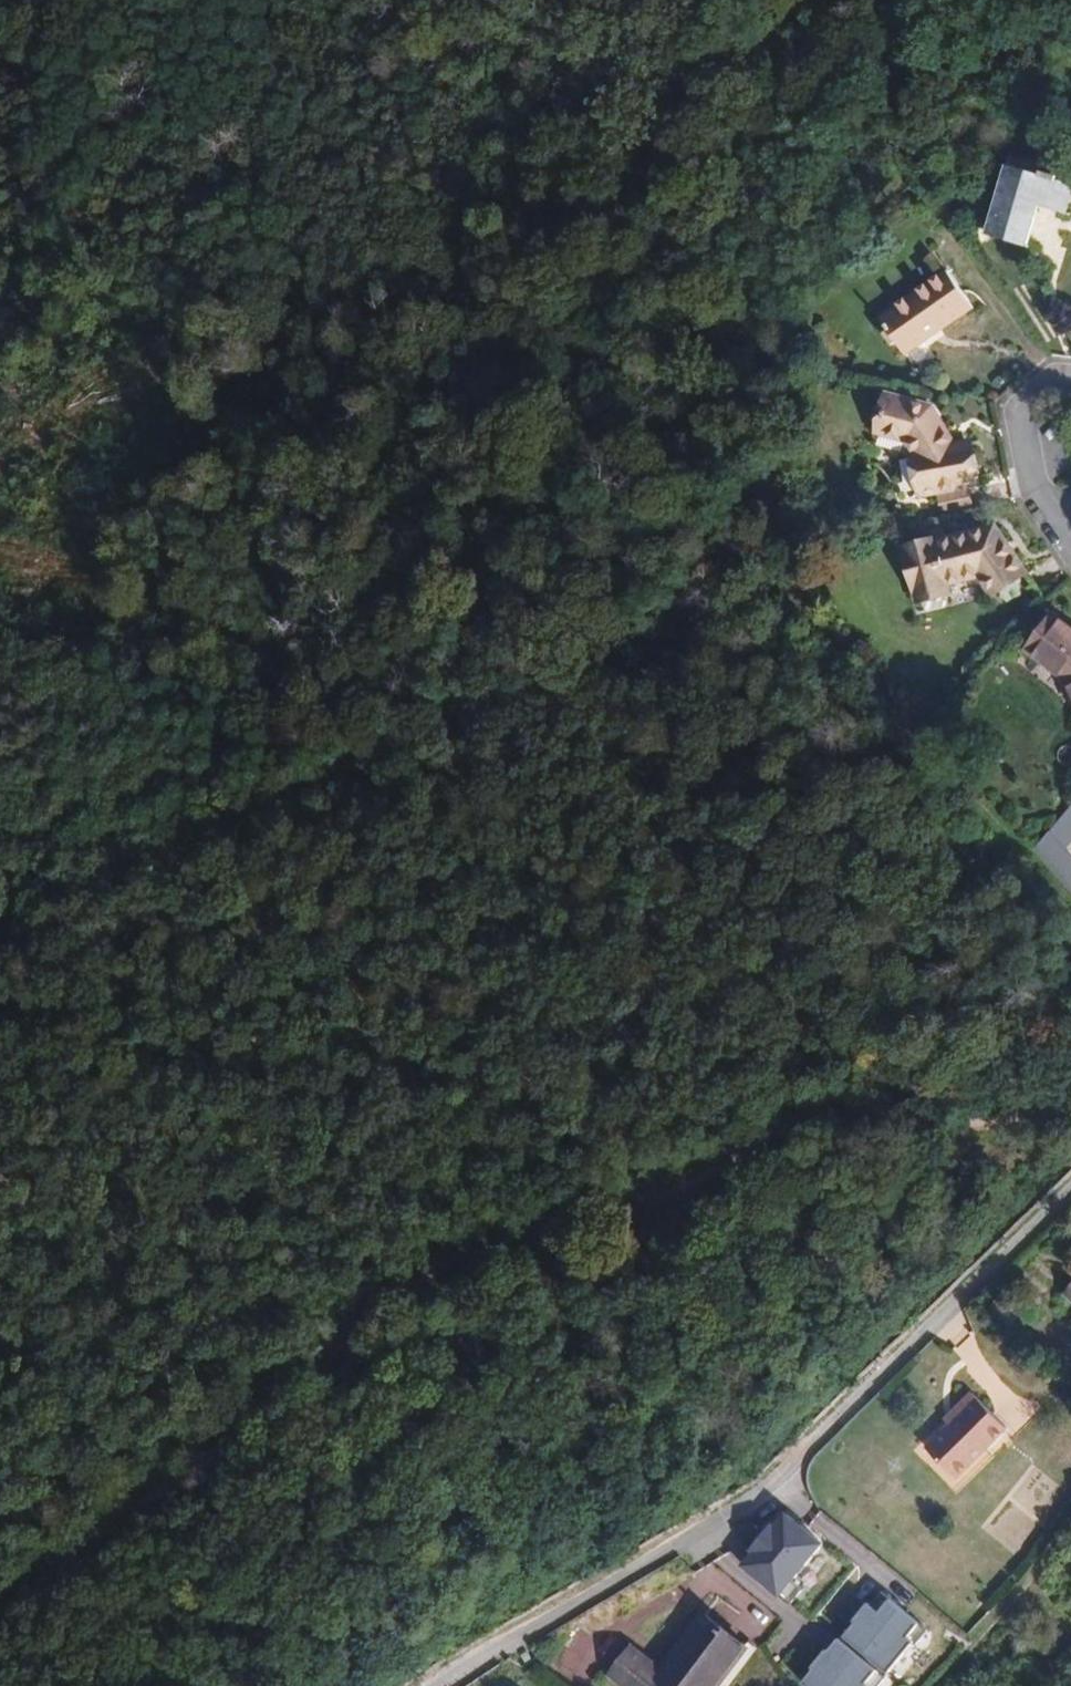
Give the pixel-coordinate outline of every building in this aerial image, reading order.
[(1009,157),(994,224),(1034,233),(1044,192),(1070,199),(1070,172),(1009,157)] [(943,268),(875,317),(903,355),(971,307),(943,268)] [(935,391),(891,378),(880,416),(906,422),(917,441),(919,475),(976,469),(971,429),(955,429),(935,391)] [(1022,561),(992,513),(899,533),(908,580),(943,573),(942,565),(976,559),(990,581),(1022,561)] [(1049,606),(1021,639),(1059,672),(1070,703),(1070,623),(1049,606)] [(1070,833),(1070,794),(1026,851),(1070,900),(1070,863),(1058,850),(1070,833)] [(1058,1304),(1070,1315),(1070,1288),(1058,1304)] [(970,1434),(992,1413),(961,1384),(911,1435),(939,1464),(932,1471),(941,1480),(979,1443),(970,1434)] [(742,1539),(729,1555),(780,1598),(827,1539),(788,1511),(754,1550),(742,1539)] [(803,1683),(807,1685),(879,1685),(929,1628),(879,1587),(803,1683)] [(739,1644),(695,1610),(651,1666),(620,1642),(602,1667),(625,1685),(706,1685),(739,1644)]
